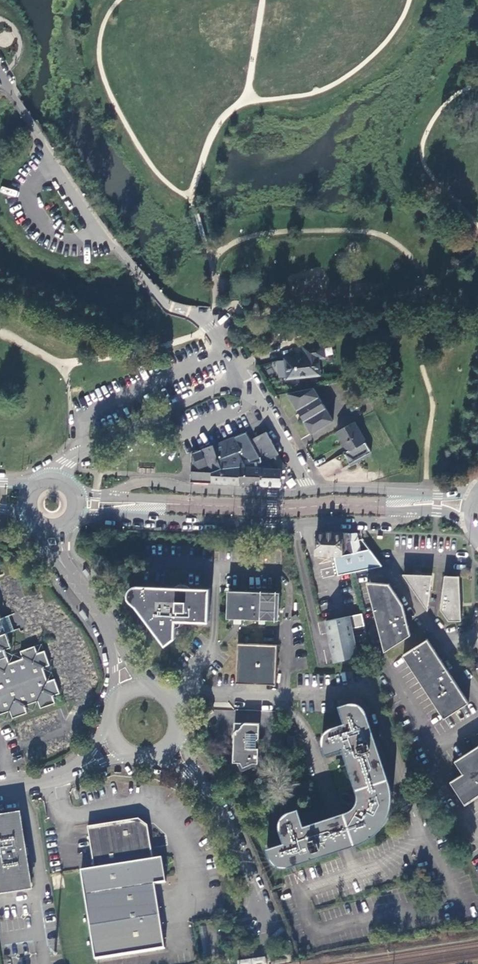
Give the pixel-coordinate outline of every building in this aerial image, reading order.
[(285,377),(321,375),(319,359),(326,358),(325,344),(301,347),(302,356),(284,358),(285,377)] [(334,421),(314,387),(288,394),(312,433),(334,421)] [(371,451),(355,421),(339,430),(338,431),(348,450),(345,452),(351,463),(365,456),(368,457),(371,451)] [(191,463),(251,442),(246,432),(192,453),(191,463)] [(280,454),(267,432),(251,442),(262,463),(267,463),(280,454)] [(246,464),(262,463),(251,442),(191,463),(191,481),(224,482),(223,485),(240,486),(241,467),(246,468),(246,464)] [(273,469),(262,468),(246,468),(241,467),(240,486),(281,487),(282,482),(290,483),(290,476),(288,472),(284,462),(280,454),(267,463),(273,463),(273,469)] [(332,471),(341,465),(336,457),(327,463),(332,471)] [(249,530),(237,530),(236,540),(248,540),(249,530)] [(361,550),(357,534),(316,530),(315,557),(333,558),(339,577),(350,574),(384,568),(381,564),(369,549),(361,550)] [(427,605),(430,575),(403,574),(422,604),(427,605)] [(459,620),(459,575),(444,575),(439,608),(443,609),(443,614),(447,615),(447,620),(459,620)] [(383,651),(397,642),(410,634),(401,605),(387,583),(366,581),(383,651)] [(211,622),(213,589),(139,586),(136,586),(134,587),(132,589),(131,591),(133,599),(166,646),(177,638),(178,627),(182,627),(184,626),(184,621),(211,622)] [(279,620),(280,593),(273,593),(228,592),(227,619),(279,620)] [(365,626),(362,614),(326,622),(334,663),(337,662),(357,656),(351,629),(365,626)] [(9,711),(12,718),(25,713),(25,704),(53,705),(53,696),(59,694),(44,650),(37,653),(34,645),(12,653),(5,633),(14,630),(9,617),(0,616),(0,714),(9,711)] [(468,703),(426,639),(401,654),(444,718),(468,703)] [(236,684),(248,684),(276,685),(277,646),(237,645),(236,684)] [(347,808),(342,810),(353,844),(368,838),(376,832),(383,825),(387,816),(390,807),(391,797),(390,787),(365,708),(362,704),(358,701),(354,700),(350,700),(338,705),(343,722),(326,727),(323,731),(321,735),(320,740),(321,744),(324,754),(340,750),(354,790),(355,796),(354,801),(351,805),(347,808)] [(234,743),(233,762),(240,763),(244,769),(253,763),(257,764),(257,750),(255,749),(256,740),(259,740),(259,726),(235,724),(234,743)] [(450,782),(464,803),(477,794),(477,745),(455,762),(462,773),(450,782)] [(335,850),(324,816),(303,824),(297,807),(289,809),(285,811),(281,814),(279,818),(278,823),(278,828),(282,840),(266,847),(269,856),(272,860),(275,864),(279,866),(284,867),(335,850)] [(324,816),(335,850),(353,844),(342,810),(324,816)] [(21,818),(0,821),(0,882),(2,895),(31,892),(21,818)] [(81,875),(96,963),(166,952),(157,888),(167,886),(163,862),(155,863),(149,834),(142,835),(138,832),(137,823),(90,831),(95,867),(96,872),(81,875)] [(283,931),(280,928),(273,934),(277,937),(283,931)]
